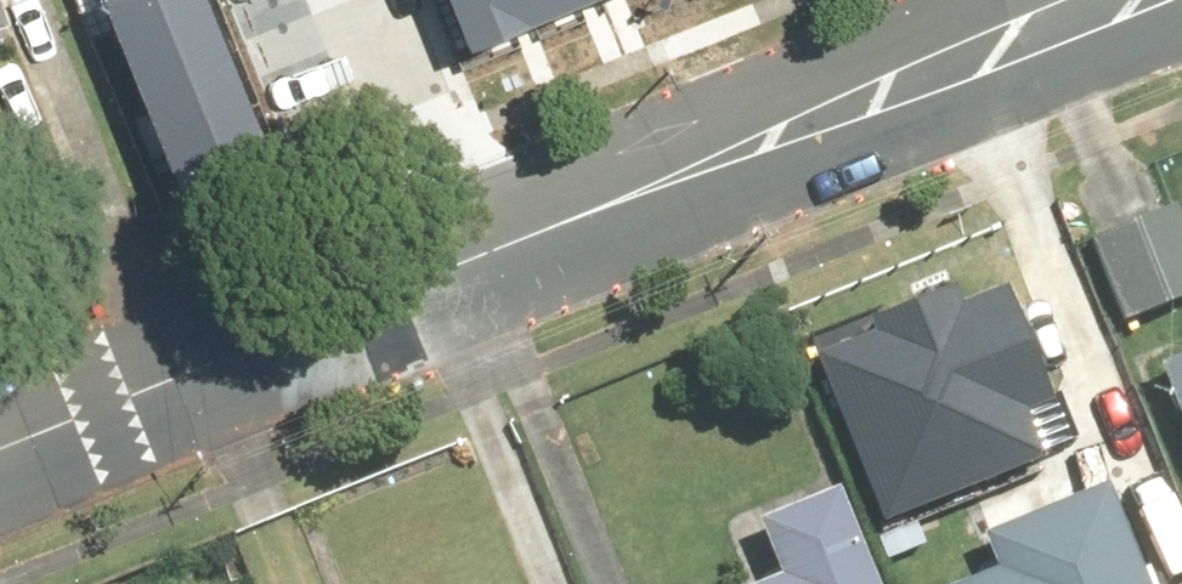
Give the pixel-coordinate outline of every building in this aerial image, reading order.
[(38,5),(36,0),(0,0),(0,20),(38,5)] [(168,183),(260,146),(201,0),(95,0),(168,183)] [(530,0),(449,0),(476,64),(545,35),(530,0)] [(611,0),(530,0),(545,35),(613,6),(611,0)] [(1088,230),(1124,316),(1181,292),(1181,207),(1176,193),(1088,230)] [(1022,301),(840,363),(894,521),(1047,469),(1025,407),(1054,397),(1022,301)] [(1160,360),(1181,412),(1181,351),(1160,360)] [(1126,466),(998,519),(1011,550),(929,583),(1176,583),(1126,466)] [(853,481),(772,514),(790,558),(726,583),(896,583),(853,481)]
